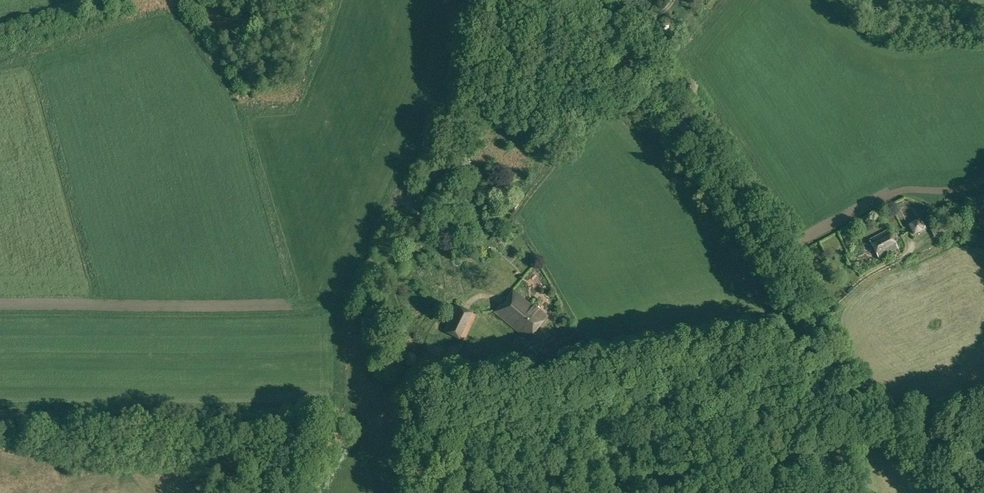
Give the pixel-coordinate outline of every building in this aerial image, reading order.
[(916,210),(921,217),(926,214),(925,213),(927,211),(934,214),(935,211),(923,206),(916,210)] [(955,219),(957,224),(966,220),(963,215),(955,219)] [(908,224),(913,235),(925,230),(918,219),(908,224)] [(931,230),(936,238),(951,230),(946,222),(931,230)] [(869,240),(879,258),(897,248),(888,230),(869,240)] [(514,264),(520,269),(524,265),(518,259),(514,264)] [(495,312),(530,340),(548,317),(532,304),(532,305),(513,290),(506,298),(507,299),(502,305),(501,304),(495,312)] [(443,331),(464,342),(477,316),(455,305),(443,331)] [(535,358),(539,352),(532,346),(528,352),(535,358)]
